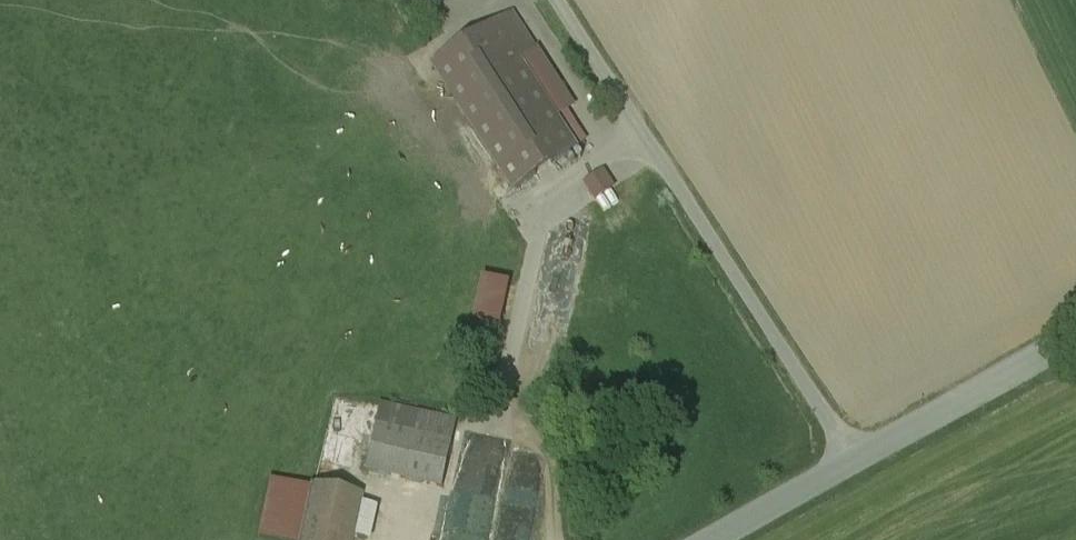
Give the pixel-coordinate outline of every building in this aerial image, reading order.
[(520,1),(436,55),(516,179),(586,134),(569,109),(584,99),(520,1)] [(605,210),(626,198),(608,167),(587,180),(605,210)] [(490,273),(481,318),(511,323),(519,279),(490,273)] [(462,407),(384,391),(370,462),(447,478),(462,407)] [(314,477),(301,539),(357,539),(360,527),(375,531),(381,503),(368,501),(370,489),(314,477)]
